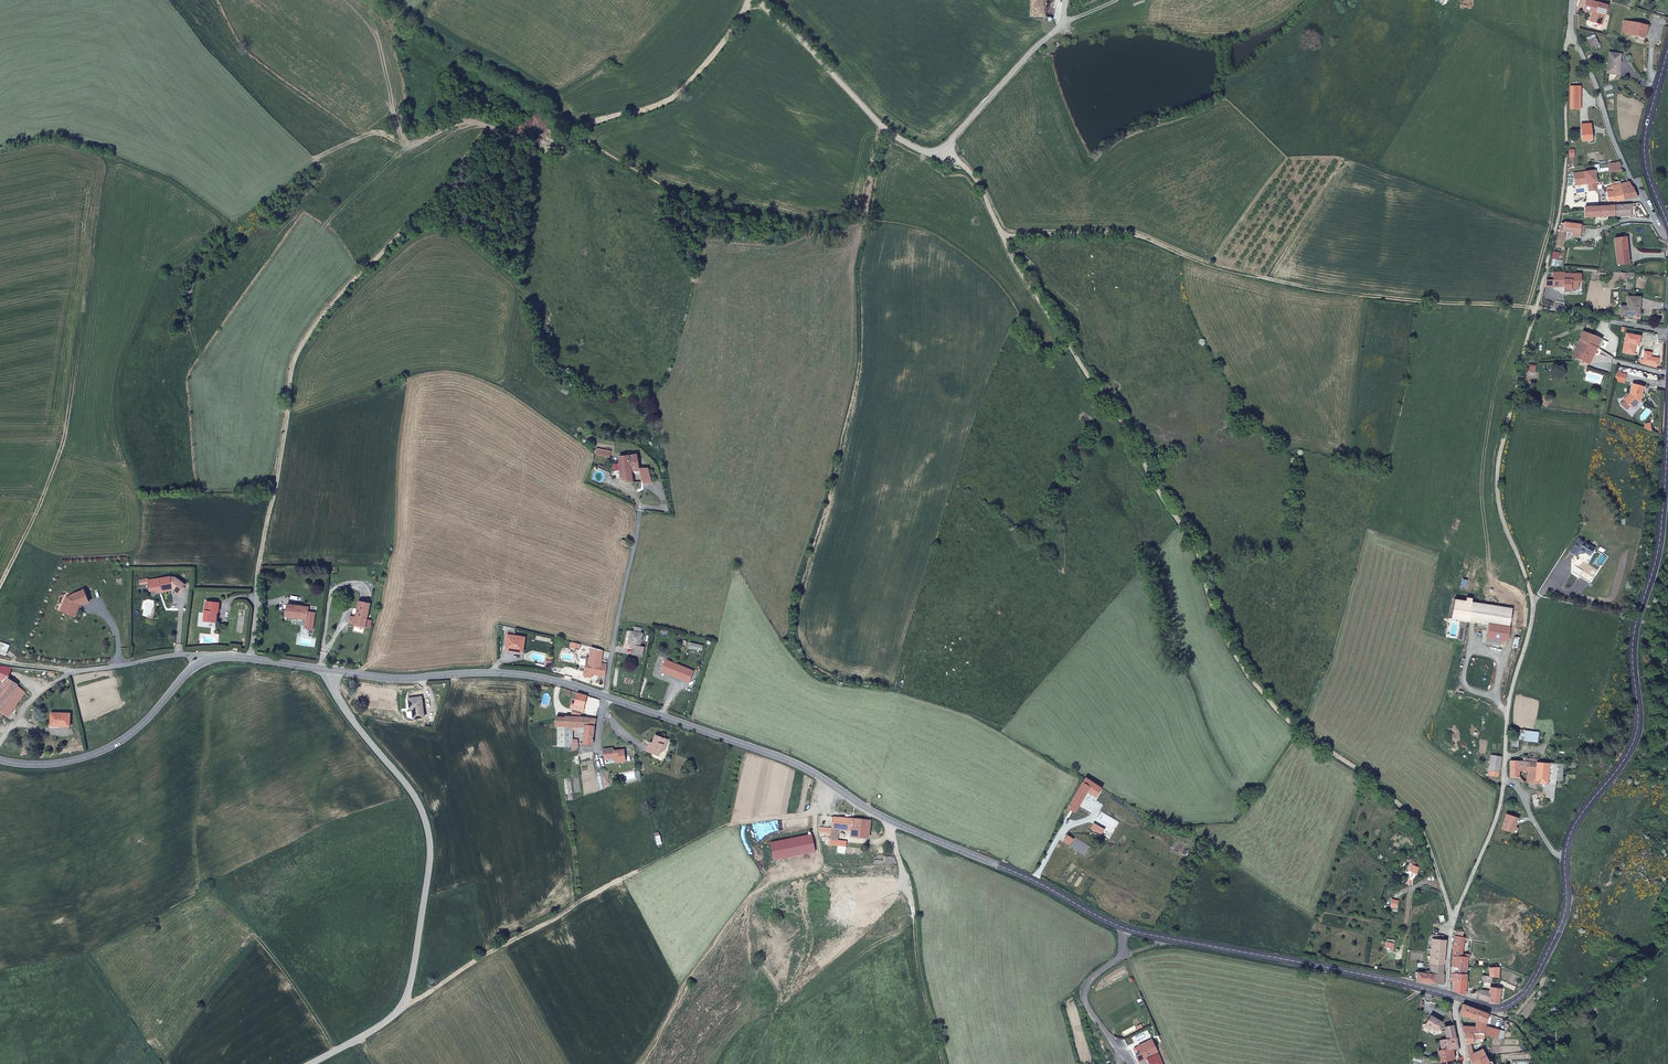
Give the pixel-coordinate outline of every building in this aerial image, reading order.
[(1586,14),(1595,17),(1598,18),(1596,26),(1605,29),(1611,9),(1589,3),(1586,14)] [(1648,27),(1628,22),(1624,33),(1644,39),(1648,27)] [(1598,38),(1592,41),(1595,47),(1601,44),(1598,38)] [(1626,55),(1613,54),(1610,75),(1623,77),(1626,55)] [(1582,112),(1583,89),(1573,88),(1572,111),(1582,112)] [(1595,127),(1586,126),(1584,141),(1593,142),(1595,127)] [(1609,167),(1608,176),(1618,177),(1618,168),(1609,167)] [(1590,193),(1599,193),(1597,172),(1574,174),(1576,187),(1589,186),(1590,193)] [(1622,204),(1636,202),(1629,187),(1618,190),(1622,204)] [(1608,207),(1622,204),(1618,190),(1614,191),(1614,196),(1609,196),(1608,207)] [(1596,219),(1608,218),(1608,210),(1600,210),(1596,211),(1596,219)] [(1581,211),(1582,220),(1596,219),(1596,211),(1581,211)] [(1558,223),(1553,244),(1560,246),(1560,237),(1562,233),(1567,234),(1574,236),(1575,232),(1576,227),(1561,223),(1558,223)] [(1616,266),(1626,264),(1621,239),(1611,241),(1616,266)] [(1578,276),(1552,273),(1551,287),(1561,287),(1561,290),(1575,290),(1575,283),(1578,283),(1578,276)] [(1616,308),(1616,315),(1630,318),(1635,318),(1638,300),(1625,299),(1623,309),(1616,308)] [(1616,339),(1618,331),(1609,329),(1607,336),(1616,339)] [(1578,334),(1574,347),(1583,350),(1584,347),(1588,336),(1578,334)] [(1603,342),(1614,346),(1616,339),(1607,336),(1605,335),(1603,342)] [(1584,347),(1594,350),(1598,340),(1588,336),(1584,347)] [(1616,339),(1614,346),(1622,349),(1624,341),(1616,339)] [(1574,347),(1570,359),(1580,362),(1583,350),(1574,347)] [(1583,350),(1580,362),(1590,364),(1594,350),(1584,347),(1583,350)] [(1615,376),(1613,384),(1623,387),(1624,379),(1615,376)] [(1620,407),(1626,413),(1637,402),(1639,403),(1641,393),(1630,389),(1626,401),(1620,407)] [(1630,416),(1631,415),(1638,407),(1639,403),(1637,402),(1626,413),(1630,416)] [(640,467),(637,454),(618,457),(619,466),(614,466),(614,478),(620,480),(632,486),(631,470),(640,468),(640,467)] [(652,481),(649,465),(640,467),(640,468),(643,483),(652,481)] [(1578,560),(1584,563),(1587,558),(1572,548),(1564,562),(1570,565),(1573,562),(1576,562),(1578,560)] [(181,590),(184,581),(174,577),(173,580),(170,579),(170,576),(149,581),(149,579),(139,580),(140,586),(149,585),(150,592),(160,590),(160,592),(170,591),(173,587),(181,590)] [(66,597),(61,608),(68,611),(76,608),(78,603),(80,604),(88,601),(83,590),(72,595),(70,599),(66,597)] [(1501,646),(1502,641),(1508,642),(1513,609),(1472,603),(1472,599),(1466,598),(1466,602),(1454,600),(1452,619),(1489,625),(1487,644),(1501,646)] [(366,627),(370,604),(358,601),(355,617),(350,616),(349,624),(366,627)] [(219,613),(219,607),(218,607),(218,603),(204,602),(203,622),(217,623),(217,613),(219,613)] [(68,611),(61,608),(60,611),(74,617),(80,604),(78,603),(76,608),(68,611)] [(313,632),(315,613),(310,612),(310,610),(306,609),(307,607),(288,604),(286,617),(306,620),(304,630),(313,632)] [(639,646),(642,634),(632,631),(628,644),(630,645),(630,647),(635,649),(634,655),(642,657),(644,648),(639,646)] [(522,653),(525,639),(509,635),(505,650),(512,651),(512,650),(522,653)] [(9,644),(0,642),(0,653),(6,655),(9,644)] [(601,660),(603,651),(592,649),(590,658),(588,657),(584,676),(589,677),(589,673),(591,674),(593,665),(601,666),(602,660),(601,660)] [(689,683),(694,671),(666,660),(661,672),(689,683)] [(11,667),(1,666),(0,665),(0,684),(2,686),(7,680),(11,667)] [(606,677),(606,667),(601,666),(593,665),(591,674),(606,677)] [(7,718),(26,694),(7,680),(2,686),(0,688),(0,706),(0,707),(0,712),(7,718)] [(570,709),(573,709),(572,713),(581,716),(582,712),(584,712),(585,707),(584,707),(587,696),(578,693),(575,704),(572,704),(570,709)] [(424,717),(422,696),(409,698),(410,707),(412,707),(412,710),(407,711),(407,716),(410,718),(412,717),(412,718),(424,717)] [(68,729),(70,715),(51,713),(50,724),(58,726),(58,728),(68,729)] [(580,746),(580,739),(571,739),(570,742),(563,742),(562,727),(570,728),(581,728),(581,732),(585,732),(586,744),(594,745),(596,718),(576,717),(555,717),(552,718),(553,728),(554,728),(555,747),(580,746)] [(571,732),(570,728),(562,727),(563,742),(570,742),(571,739),(571,732)] [(1534,735),(1508,733),(1508,739),(1514,742),(1520,744),(1533,745),(1534,735)] [(666,746),(668,740),(655,735),(652,743),(651,746),(649,745),(647,751),(659,756),(661,751),(663,745),(666,746)] [(613,762),(614,761),(616,763),(626,761),(624,750),(612,751),(612,748),(603,750),(605,760),(606,760),(607,763),(613,762)] [(1500,776),(1502,755),(1490,754),(1488,775),(1500,776)] [(1521,763),(1507,763),(1506,781),(1519,781),(1519,772),(1528,772),(1528,763),(1534,762),(1534,758),(1521,758),(1521,763)] [(1532,792),(1533,768),(1534,762),(1528,763),(1528,772),(1524,784),(1524,791),(1527,791),(1532,792)] [(1563,771),(1577,770),(1576,766),(1573,765),(1569,765),(1556,765),(1556,768),(1533,768),(1532,792),(1527,791),(1527,796),(1536,796),(1536,792),(1543,792),(1543,800),(1546,800),(1546,805),(1554,805),(1554,800),(1561,801),(1563,771)] [(1098,796),(1103,787),(1097,784),(1096,786),(1083,779),(1068,809),(1076,814),(1086,795),(1091,797),(1093,793),(1098,796)] [(1519,818),(1506,814),(1501,829),(1514,833),(1519,818)] [(852,830),(852,818),(833,817),(833,829),(852,830)] [(869,839),(870,820),(852,818),(852,830),(852,838),(869,839)] [(811,834),(770,843),(774,862),(816,852),(811,834)] [(1457,946),(1454,967),(1472,969),(1473,958),(1465,957),(1467,941),(1472,941),(1473,934),(1466,933),(1459,932),(1457,946)] [(1445,965),(1447,940),(1444,940),(1444,935),(1432,935),(1430,964),(1445,965)] [(1445,965),(1430,964),(1429,973),(1417,973),(1416,983),(1436,984),(1436,974),(1444,975),(1445,965)] [(1492,977),(1500,977),(1500,967),(1489,967),(1490,977),(1492,977)] [(1466,995),(1468,974),(1452,973),(1452,981),(1454,981),(1453,991),(1466,995)] [(1445,986),(1445,975),(1444,975),(1436,974),(1436,984),(1445,986)] [(1490,1003),(1500,1004),(1502,989),(1491,987),(1490,991),(1490,1003)] [(1479,1000),(1490,1003),(1490,991),(1482,990),(1479,1000)] [(1485,1022),(1487,1013),(1464,1005),(1462,1014),(1478,1020),(1485,1022)] [(1427,1024),(1432,1027),(1438,1031),(1443,1023),(1432,1016),(1427,1024)] [(1465,1033),(1484,1034),(1485,1026),(1485,1022),(1478,1020),(1476,1031),(1464,1029),(1465,1033)] [(1456,1038),(1453,1023),(1444,1025),(1447,1040),(1456,1038)] [(1491,1026),(1491,1035),(1498,1036),(1499,1027),(1491,1026)] [(1581,1028),(1573,1031),(1575,1036),(1583,1034),(1581,1028)] [(1484,1034),(1465,1033),(1466,1044),(1472,1044),(1484,1044),(1484,1034)] [(1459,1051),(1456,1038),(1447,1040),(1441,1041),(1443,1052),(1448,1051),(1454,1050),(1455,1052),(1459,1051)] [(1150,1040),(1132,1050),(1140,1063),(1147,1059),(1150,1063),(1164,1063),(1150,1040)] [(1466,1044),(1468,1056),(1476,1063),(1492,1063),(1485,1049),(1475,1053),(1472,1044),(1466,1044)] [(1450,1060),(1448,1051),(1443,1052),(1439,1053),(1441,1062),(1450,1060)] [(1460,1054),(1456,1055),(1457,1058),(1450,1060),(1441,1062),(1442,1063),(1462,1063),(1460,1054)]
